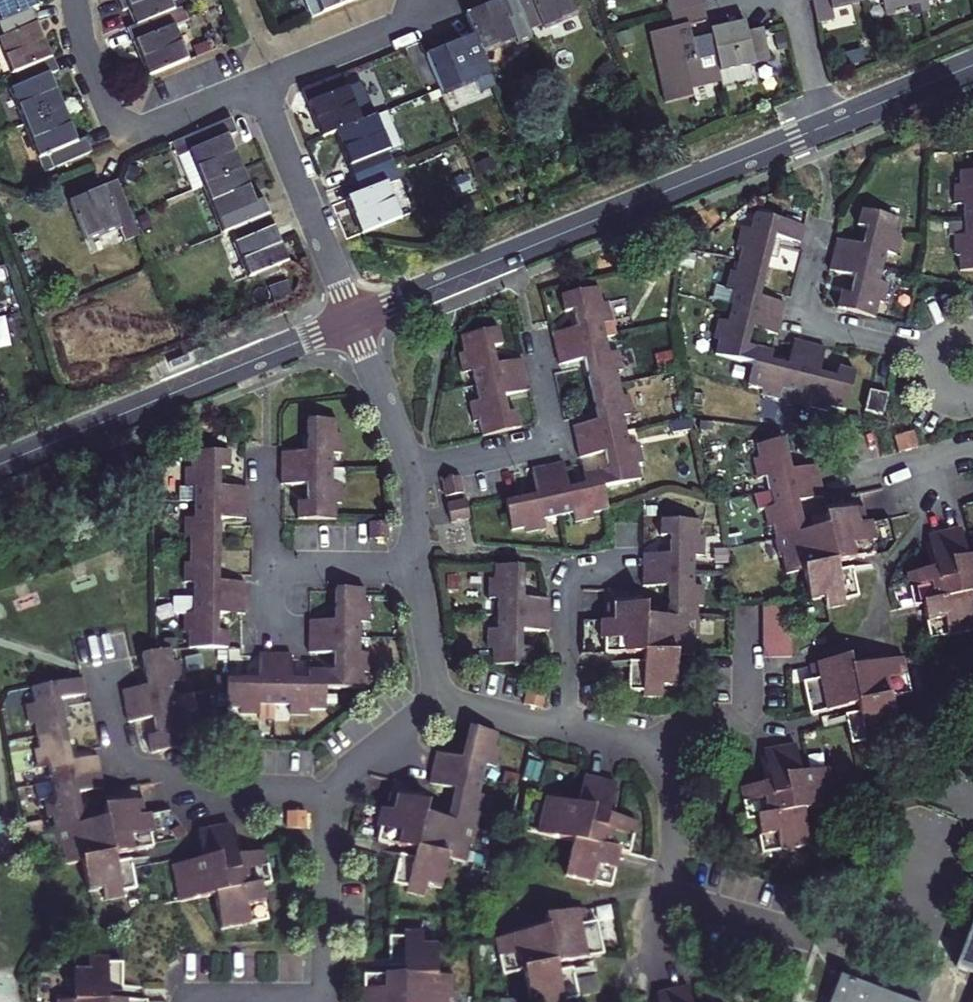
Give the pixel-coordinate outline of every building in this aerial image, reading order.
[(2,23),(33,10),(40,8),(37,0),(0,0),(0,18),(2,23)] [(173,12),(168,0),(118,0),(122,11),(131,8),(138,27),(166,15),(173,12)] [(324,15),(361,0),(308,0),(315,19),(324,15)] [(483,55),(517,41),(516,36),(531,30),(519,0),(508,0),(467,17),(475,37),(483,55)] [(531,30),(543,25),(545,30),(579,16),(573,0),(519,0),(531,30)] [(672,15),(703,8),(701,0),(668,0),(672,15)] [(866,4),(866,0),(811,0),(817,26),(835,22),(833,11),(866,4)] [(918,0),(866,0),(866,4),(883,0),(886,14),(920,6),(918,0)] [(39,25),(58,18),(52,3),(40,8),(33,10),(39,25)] [(703,8),(672,15),(675,29),(651,35),(667,104),(693,98),(692,91),(724,84),(722,74),(714,38),(694,42),(691,28),(707,24),(703,8)] [(33,10),(2,23),(0,24),(0,25),(6,39),(1,41),(14,75),(53,59),(39,25),(33,10)] [(151,77),(190,61),(177,28),(171,30),(166,15),(138,27),(133,28),(151,77)] [(714,38),(722,74),(771,62),(764,32),(749,35),(747,24),(713,32),(714,38)] [(475,37),(427,57),(441,91),(442,95),(478,81),(477,78),(490,74),(483,55),(475,37)] [(53,59),(14,75),(19,89),(14,91),(27,124),(65,109),(51,76),(59,73),(53,59)] [(337,133),(363,123),(350,90),(310,105),(324,139),(337,133)] [(65,109),(27,124),(47,173),(91,155),(86,141),(78,143),(65,109)] [(357,181),(391,167),(386,154),(400,149),(386,113),(363,123),(337,133),(357,181)] [(237,135),(231,120),(174,143),(194,191),(204,187),(243,171),(230,138),(237,135)] [(365,235),(402,219),(389,186),(398,182),(391,167),(357,181),(363,196),(351,201),(365,235)] [(257,206),(243,171),(204,187),(223,235),(236,229),(269,215),(264,204),(257,206)] [(965,222),(965,238),(956,238),(956,257),(961,257),(961,273),(972,272),(972,175),(961,175),(961,188),(956,189),(956,208),(964,208),(965,222)] [(119,184),(71,203),(85,240),(120,226),(126,240),(139,235),(119,184)] [(881,285),(884,270),(888,254),(896,256),(901,239),(896,237),(899,222),(862,213),(858,228),(867,230),(863,248),(837,242),(835,250),(832,265),(830,272),(854,278),(850,296),(842,294),(838,309),(876,320),(880,304),(884,305),(889,287),(881,285)] [(288,264),(269,215),(236,229),(242,243),(229,249),(243,283),(288,264)] [(784,392),(799,396),(814,400),(812,408),(845,416),(854,375),(839,371),(837,379),(820,375),(825,350),(817,348),(804,345),(795,343),(789,367),(771,363),(773,354),(749,348),(754,330),(777,337),(779,329),(784,312),(786,306),(761,300),(776,239),(800,244),(802,236),(803,229),(756,217),(742,230),(739,245),(744,246),(736,274),(732,273),(727,292),(736,294),(729,323),(720,321),(715,341),(719,342),(715,356),(753,366),(748,387),(764,391),(763,396),(781,401),(784,392)] [(593,516),(611,511),(605,488),(642,481),(639,466),(642,464),(639,446),(631,447),(624,417),(632,415),(629,397),(624,398),(618,374),(623,372),(620,353),(610,355),(603,325),(613,322),(609,305),(602,306),(599,292),(563,300),(567,318),(575,316),(578,330),(554,335),(556,341),(560,360),(561,367),(586,362),(599,422),(574,428),(576,434),(580,452),(581,460),(606,454),(609,471),(585,476),(587,486),(570,490),(565,464),(557,466),(541,469),(534,471),(539,496),(507,503),(514,532),(526,529),(527,534),(546,530),(544,521),(574,516),(576,524),(594,520),(593,516)] [(499,331),(462,339),(465,354),(460,355),(465,373),(474,372),(481,402),(471,404),(475,423),(480,422),(483,437),(520,428),(517,414),(510,415),(506,398),(531,393),(528,383),(524,367),(523,361),(499,366),(494,348),(502,345),(499,331)] [(888,397),(871,393),(866,413),(883,417),(888,397)] [(334,486),(334,471),(334,455),(343,455),(343,436),(338,436),(338,423),(309,423),(309,454),(284,453),(284,461),(283,478),(283,486),(288,487),(308,486),(308,503),(299,504),(299,520),(338,520),(338,505),(343,505),(343,487),(334,486)] [(815,533),(807,535),(801,504),(825,499),(823,490),(819,474),(818,467),(793,472),(785,441),(757,448),(760,460),(754,461),(759,479),(767,478),(774,508),(766,510),(770,529),(775,528),(781,559),(784,559),(788,575),(806,571),(812,602),(826,600),(828,610),(845,607),(845,601),(858,598),(856,586),(854,576),(852,571),(839,574),(837,565),(842,564),(861,559),(874,556),(871,543),(875,542),(872,525),(866,526),(861,496),(845,499),(835,502),(838,517),(827,520),(829,530),(815,533)] [(194,584),(194,597),(194,615),(185,615),(185,634),(190,634),(190,649),(229,649),(229,634),(220,634),(220,615),(246,615),(246,607),(246,591),(246,584),(221,584),(222,520),(248,520),(248,512),(248,497),(248,489),(222,490),(222,472),(231,472),(231,454),(192,453),(192,469),(187,469),(186,490),(196,490),(196,519),(186,520),(185,539),(191,539),(191,564),(185,565),(185,585),(194,584)] [(460,482),(441,486),(445,502),(463,498),(460,482)] [(465,506),(446,509),(450,528),(468,524),(465,506)] [(699,638),(699,621),(699,608),(704,608),(705,589),(695,588),(696,558),(705,558),(705,539),(700,539),(700,522),(662,522),(662,538),(670,539),(670,557),(645,556),(645,563),(644,579),(644,588),(670,589),(670,620),(660,620),(648,620),(648,608),(628,608),(609,608),(608,624),(603,624),(602,641),(607,641),(607,656),(645,656),(645,665),(631,665),(630,670),(630,676),(607,675),(607,693),(644,694),(644,699),(662,700),(662,687),(676,687),(677,656),(695,656),(695,639),(699,638)] [(915,608),(924,606),(932,640),(972,631),(972,609),(970,596),(972,596),(972,559),(968,560),(961,532),(931,538),(937,570),(908,577),(915,608)] [(524,567),(495,567),(495,580),(490,580),(490,600),(498,600),(497,631),(489,631),(488,649),(493,650),(493,666),(532,666),(532,650),(523,650),(523,632),(548,632),(548,625),(548,617),(548,611),(548,601),(526,601),(524,567)] [(261,707),(277,707),(291,707),(292,715),(311,715),(311,711),(326,711),(326,689),(366,689),(366,674),(370,674),(371,655),(361,655),(362,624),(370,623),(370,605),(365,605),(366,591),(337,591),(337,623),(311,623),(311,630),(311,645),(311,655),(335,656),(335,672),(311,673),(311,681),(292,681),(292,656),(284,656),(269,655),(262,655),(261,681),(229,681),(229,710),(243,711),(244,715),(260,715),(261,707)] [(791,662),(791,635),(791,622),(791,607),(763,608),(763,662),(791,662)] [(153,755),(191,747),(189,731),(194,730),(190,712),(182,713),(176,683),(185,681),(181,663),(176,664),(173,651),(144,657),(150,687),(125,692),(126,701),(129,717),(130,724),(156,718),(159,736),(150,738),(153,755)] [(904,660),(852,671),(850,661),(812,669),(815,682),(806,684),(811,711),(811,715),(860,705),(862,715),(868,743),(869,748),(900,741),(891,699),(911,695),(904,660)] [(93,824),(87,825),(80,793),(105,788),(103,780),(100,765),(99,758),(75,762),(62,701),(86,696),(85,688),(83,680),(33,689),(36,705),(27,706),(31,724),(35,724),(41,748),(37,749),(40,769),(49,767),(55,798),(46,800),(50,819),(55,818),(61,848),(63,848),(67,865),(85,862),(91,893),(105,890),(107,900),(124,897),(123,892),(136,889),(135,880),(132,863),(125,864),(118,865),(116,856),(147,850),(153,848),(151,836),(155,834),(152,816),(146,817),(143,802),(125,806),(107,809),(109,821),(93,824)] [(854,746),(868,743),(862,715),(848,718),(854,746)] [(441,889),(445,874),(449,859),(465,863),(469,847),(472,847),(481,816),(485,816),(489,798),(481,797),(484,781),(489,765),(496,767),(501,750),(496,749),(499,736),(471,729),(463,759),(438,755),(436,765),(433,778),(431,786),(455,791),(448,823),(435,820),(425,818),(428,805),(405,801),(392,798),(388,811),(383,811),(379,827),(384,829),(382,836),(381,842),(380,844),(417,852),(415,861),(402,858),(398,873),(394,885),(409,888),(408,893),(425,897),(428,886),(441,889)] [(837,805),(832,772),(801,777),(796,747),(765,752),(770,782),(740,787),(746,822),(758,820),(764,854),(809,846),(803,811),(837,805)] [(613,877),(616,866),(618,858),(619,852),(628,854),(636,824),(623,821),(608,818),(612,797),(615,785),(585,778),(578,807),(563,803),(547,800),(539,834),(575,843),(567,876),(611,887),(613,877)] [(223,929),(269,921),(267,912),(266,906),(261,886),(272,883),(271,880),(265,853),(257,855),(237,858),(233,836),(231,826),(200,832),(205,859),(195,861),(174,866),(181,902),(217,896),(223,929)] [(597,976),(586,979),(575,981),(572,972),(560,974),(557,964),(563,963),(586,958),(603,955),(597,924),(588,926),(584,912),(548,919),(549,930),(539,932),(521,936),(506,939),(498,941),(506,976),(526,971),(532,1001),(565,1001),(600,994),(597,976)] [(972,976),(972,927),(957,970),(972,976)] [(394,940),(391,940),(391,951),(391,969),(406,969),(405,978),(385,977),(366,977),(366,985),(366,991),(361,992),(361,1001),(458,1001),(458,995),(454,995),(454,978),(438,978),(438,946),(424,946),(424,935),(406,935),(406,940),(394,940)] [(109,994),(122,993),(122,975),(122,966),(109,966),(109,960),(91,960),(91,972),(76,973),(76,1001),(109,1001),(109,994)] [(839,973),(829,1001),(915,1001),(839,973)] [(687,989),(659,994),(660,1001),(690,1001),(687,989)]
